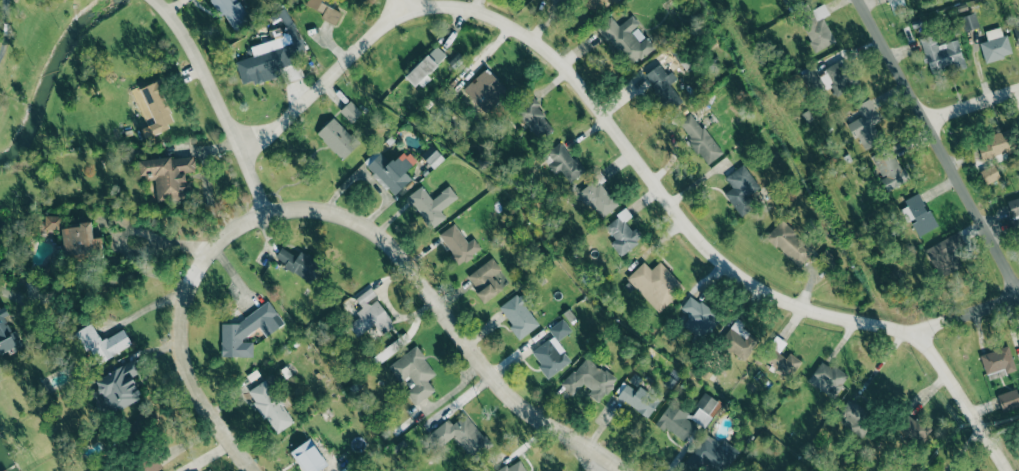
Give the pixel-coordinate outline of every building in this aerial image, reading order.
[(233,4),(231,0),(211,0),(220,17),(224,14),(232,28),(249,19),(240,1),(233,4)] [(332,1),(330,0),(308,0),(306,6),(323,13),(320,18),(336,25),(342,12),(330,7),(332,1)] [(596,11),(603,0),(579,0),(580,1),(596,11)] [(887,9),(904,5),(903,0),(885,0),(887,9)] [(835,41),(823,18),(829,14),(824,3),(800,17),(818,50),(835,41)] [(964,31),(978,28),(976,13),(961,16),(964,31)] [(611,16),(597,26),(629,67),(654,48),(636,25),(638,23),(632,15),(618,26),(611,16)] [(1011,55),(1003,26),(985,31),(987,40),(979,43),(985,62),(1011,55)] [(235,61),(242,84),(253,81),(254,84),(281,76),(279,68),(296,63),(293,54),(304,51),(298,31),(250,45),(253,56),(235,61)] [(937,45),(934,34),(919,39),(930,75),(965,65),(957,39),(937,45)] [(417,86),(447,57),(436,46),(406,75),(417,86)] [(823,68),(827,79),(828,79),(834,95),(858,85),(846,58),(823,68)] [(668,75),(659,63),(644,76),(668,106),(679,98),(669,86),(677,79),(671,72),(668,75)] [(484,113),(508,92),(486,68),(463,89),(484,113)] [(154,123),(148,125),(152,134),(175,124),(158,81),(140,88),(154,123)] [(551,127),(543,117),(546,115),(532,98),(516,111),(537,138),(551,127)] [(850,122),(862,150),(881,142),(873,124),(880,121),(870,99),(856,105),(862,117),(850,122)] [(339,111),(351,123),(362,112),(350,100),(339,111)] [(722,152),(690,112),(676,124),(708,164),(722,152)] [(342,159),(358,142),(332,118),(316,134),(342,159)] [(977,138),(981,158),(1018,150),(1013,130),(977,138)] [(584,171),(561,142),(542,158),(555,175),(560,171),(569,183),(584,171)] [(439,156),(433,145),(420,153),(427,163),(439,156)] [(887,190),(907,181),(892,147),(872,156),(887,190)] [(412,179),(405,172),(415,162),(404,150),(390,163),(378,150),(364,162),(394,195),(412,179)] [(157,202),(186,199),(186,191),(191,190),(190,181),(186,181),(185,173),(195,172),(194,156),(139,160),(141,181),(155,180),(157,202)] [(760,188),(743,164),(725,177),(733,188),(724,194),(740,216),(756,204),(749,196),(760,188)] [(980,171),(986,184),(1000,177),(994,164),(980,171)] [(599,184),(596,187),(590,181),(577,193),(602,219),(618,203),(599,184)] [(440,210),(458,198),(450,186),(431,199),(422,186),(407,196),(430,229),(446,218),(440,210)] [(936,227),(919,192),(905,199),(915,222),(912,223),(918,236),(936,227)] [(1016,235),(1018,234),(1018,197),(1007,200),(1016,235)] [(604,224),(615,240),(610,243),(619,256),(644,239),(636,227),(631,231),(625,221),(632,216),(627,209),(604,224)] [(44,229),(60,229),(60,215),(44,215),(44,229)] [(799,267),(814,251),(781,220),(766,236),(799,267)] [(103,256),(102,238),(93,238),(92,221),(80,222),(80,227),(62,228),(65,264),(88,262),(87,258),(103,256)] [(466,243),(456,224),(439,233),(457,264),(481,251),(474,238),(466,243)] [(961,268),(952,253),(964,246),(956,232),(924,250),(941,279),(961,268)] [(311,283),(322,262),(300,250),(297,256),(281,247),(275,258),(286,264),(284,268),(311,283)] [(819,255),(829,267),(836,261),(826,249),(819,255)] [(477,290),(475,291),(483,303),(502,290),(493,275),(501,270),(493,258),(467,275),(477,290)] [(684,287),(660,261),(651,270),(644,262),(626,278),(658,312),(684,287)] [(355,298),(364,311),(347,323),(357,337),(374,325),(379,333),(393,323),(375,298),(377,297),(370,287),(355,298)] [(540,324),(517,294),(499,308),(512,325),(509,327),(519,340),(540,324)] [(221,323),(221,356),(253,357),(253,342),(243,342),(242,339),(259,327),(266,337),(284,324),(269,301),(235,323),(221,323)] [(549,328),(557,341),(571,331),(563,319),(549,328)] [(748,361),(761,337),(734,321),(720,345),(748,361)] [(124,329),(101,341),(92,323),(75,332),(86,354),(90,351),(96,363),(132,345),(124,329)] [(571,360),(552,336),(530,353),(549,378),(571,360)] [(389,365),(400,381),(408,376),(415,385),(406,391),(415,405),(434,391),(427,380),(435,374),(416,346),(389,365)] [(1015,372),(1010,347),(981,353),(987,379),(1015,372)] [(615,381),(587,355),(560,385),(573,397),(588,381),(603,395),(615,381)] [(91,381),(104,409),(110,406),(113,412),(142,398),(131,376),(141,372),(135,360),(91,381)] [(849,375),(832,365),(831,367),(820,361),(807,382),(835,399),(849,375)] [(247,391),(275,434),(294,422),(266,379),(247,391)] [(648,417),(659,400),(638,386),(635,390),(623,383),(615,397),(648,417)] [(1001,410),(1018,407),(1018,401),(1017,389),(998,393),(1001,410)] [(695,405),(698,407),(690,418),(706,429),(723,404),(704,392),(695,405)] [(863,435),(874,413),(847,400),(836,422),(863,435)] [(656,421),(683,443),(696,426),(685,417),(687,415),(671,402),(656,421)] [(448,419),(429,434),(439,447),(454,436),(471,459),(490,445),(466,413),(452,424),(448,419)] [(921,424),(906,415),(897,428),(913,437),(921,424)] [(721,444),(706,434),(686,463),(697,470),(700,470),(704,465),(713,470),(726,470),(740,451),(723,440),(721,444)] [(302,470),(319,470),(327,467),(311,439),(291,450),(302,470)] [(155,456),(135,467),(137,470),(157,470),(162,468),(155,456)] [(498,470),(527,470),(519,458),(498,470)]
